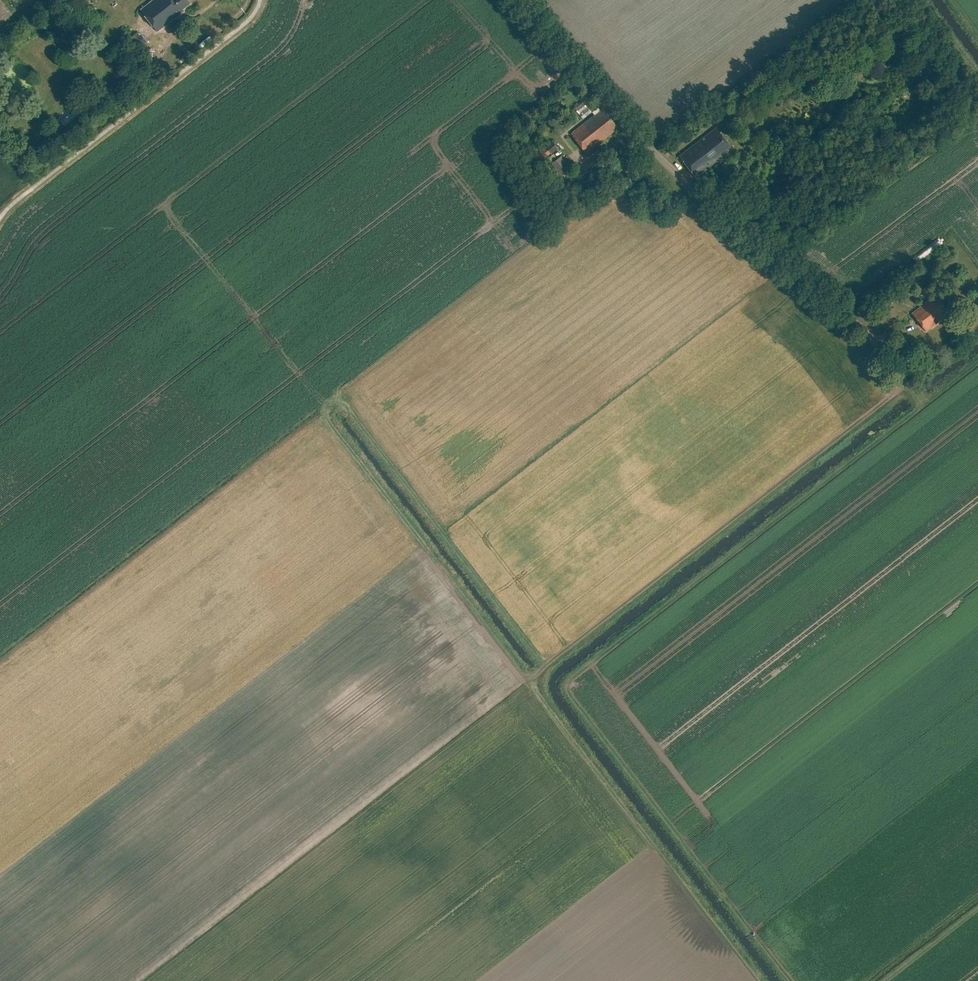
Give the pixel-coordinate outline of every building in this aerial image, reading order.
[(184,11),(183,10),(190,4),(187,0),(152,0),(140,10),(157,32),(184,11)] [(587,104),(592,111),(598,107),(593,100),(587,104)] [(71,108),(57,118),(63,125),(77,116),(71,108)] [(602,109),(569,133),(584,153),(617,129),(602,109)] [(715,128),(678,156),(694,178),(731,149),(715,128)] [(552,141),(537,153),(542,159),(550,154),(551,155),(558,149),(552,141)] [(571,168),(561,155),(550,164),(560,177),(571,168)] [(720,166),(723,171),(729,167),(725,162),(720,166)] [(912,313),(926,331),(950,313),(936,294),(912,313)]
